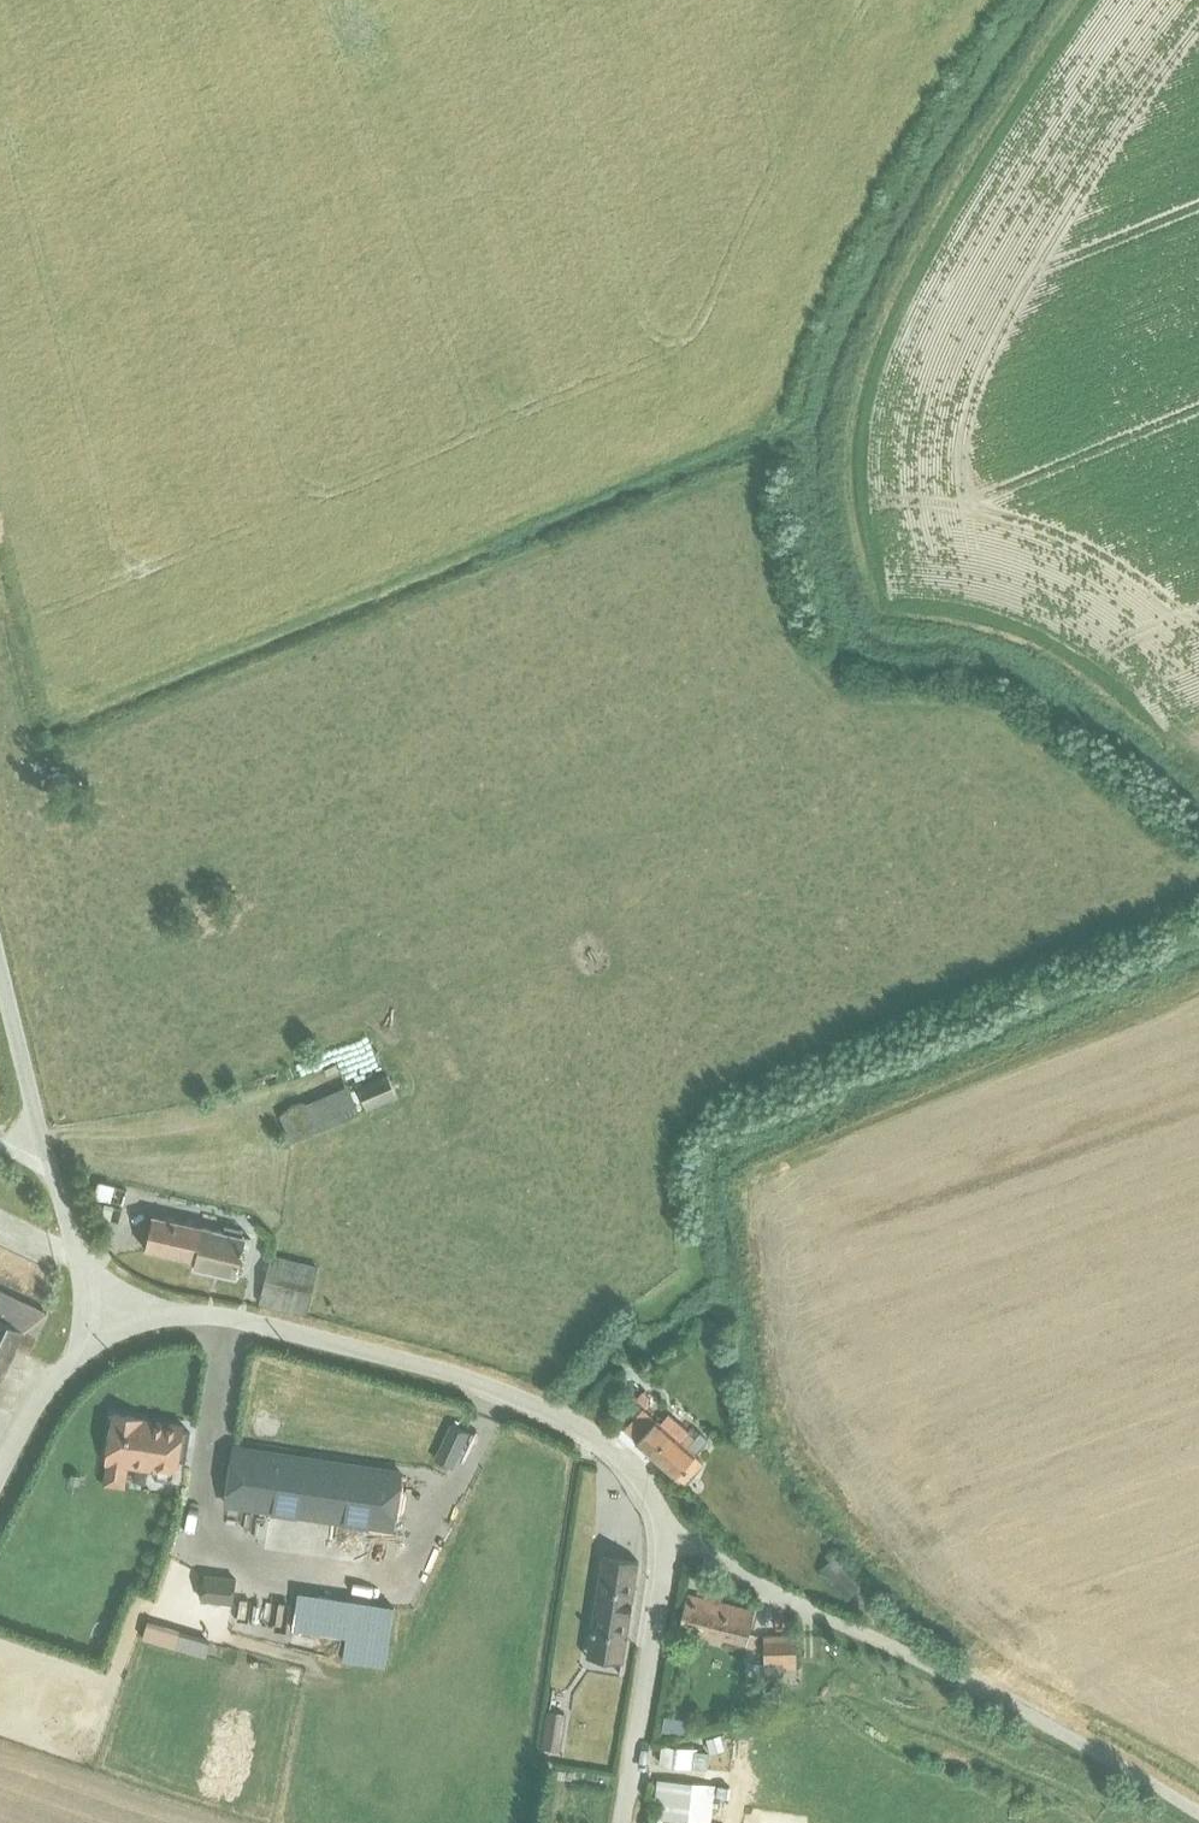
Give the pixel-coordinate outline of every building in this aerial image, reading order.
[(365,1111),(393,1099),(384,1079),(357,1091),(365,1111)] [(289,1144),(359,1114),(348,1087),(278,1117),(289,1144)] [(154,1215),(146,1248),(196,1260),(194,1266),(237,1276),(244,1246),(250,1248),(252,1237),(154,1215)] [(319,1265),(272,1253),(260,1301),(307,1312),(319,1265)] [(17,1347),(28,1352),(48,1312),(0,1289),(0,1381),(17,1347)] [(625,1428),(638,1440),(657,1418),(644,1406),(625,1428)] [(638,1440),(637,1442),(683,1483),(704,1460),(696,1453),(709,1439),(693,1425),(689,1430),(670,1412),(661,1421),(657,1418),(638,1440)] [(145,1417),(113,1413),(106,1460),(108,1460),(130,1464),(153,1467),(153,1473),(157,1478),(169,1480),(174,1474),(178,1474),(180,1460),(186,1461),(191,1432),(184,1431),(185,1426),(144,1419),(145,1417)] [(455,1416),(443,1451),(460,1457),(472,1421),(455,1416)] [(403,1467),(232,1442),(223,1504),(394,1529),(403,1467)] [(130,1464),(108,1460),(104,1484),(126,1488),(130,1464)] [(639,1560),(603,1554),(587,1656),(623,1661),(639,1560)] [(835,1556),(822,1567),(848,1596),(861,1585),(835,1556)] [(239,1576),(205,1573),(201,1605),(236,1609),(239,1576)] [(395,1606),(298,1591),(292,1629),(347,1638),(344,1658),(386,1665),(395,1606)] [(688,1594),(679,1627),(747,1645),(756,1610),(688,1594)] [(149,1619),(143,1637),(206,1656),(212,1638),(149,1619)] [(776,1637),(758,1636),(756,1672),(807,1674),(808,1660),(791,1659),(791,1648),(775,1648),(776,1637)] [(546,1742),(565,1744),(570,1704),(551,1702),(546,1742)] [(665,1725),(690,1728),(692,1712),(668,1708),(665,1725)] [(698,1763),(698,1738),(663,1738),(664,1763),(698,1763)] [(651,1796),(651,1816),(673,1816),(673,1796),(651,1796)]
